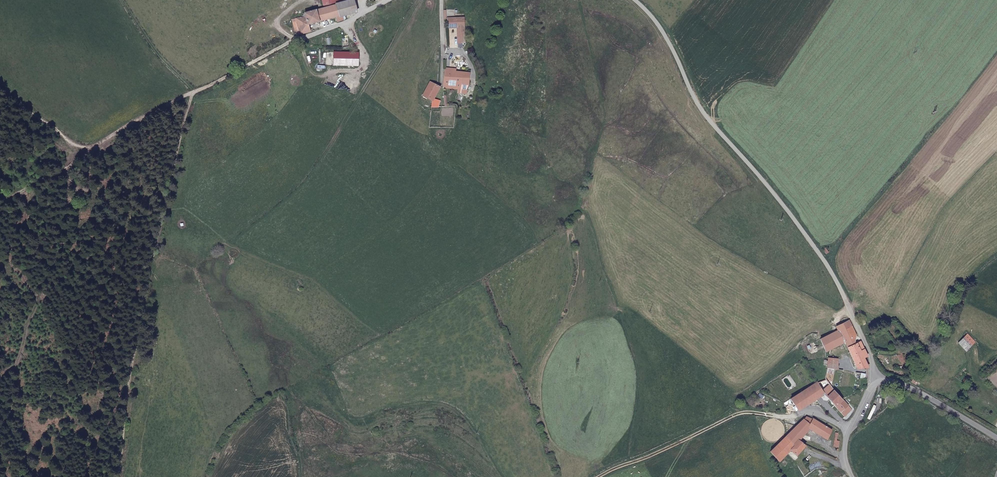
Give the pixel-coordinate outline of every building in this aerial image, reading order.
[(323,8),(336,5),(335,4),(336,4),(335,0),(321,0),(323,8)] [(336,5),(339,17),(356,12),(353,0),(350,0),(336,4),(335,4),(336,5)] [(295,35),(301,34),(309,32),(308,25),(334,17),(335,22),(336,21),(336,22),(340,21),(339,17),(336,5),(323,8),(304,14),(304,16),(291,20),(295,35)] [(454,18),(444,19),(445,28),(454,27),(454,18)] [(443,85),(444,88),(459,89),(460,83),(468,84),(469,72),(468,72),(454,71),(444,70),(443,85)] [(431,104),(431,107),(438,107),(439,102),(433,100),(439,88),(428,82),(421,96),(426,98),(432,101),(431,104)] [(851,324),(849,320),(835,326),(837,330),(819,338),(825,351),(826,351),(829,350),(838,346),(844,343),(857,368),(868,368),(863,358),(868,356),(860,341),(855,343),(856,335),(855,332),(851,324)] [(974,343),(966,335),(959,342),(967,350),(974,343)] [(838,346),(829,350),(827,360),(827,366),(826,367),(833,369),(838,369),(838,365),(838,346)] [(790,399),(792,401),(798,411),(811,402),(812,405),(817,402),(815,400),(824,394),(845,417),(852,410),(842,399),(833,389),(825,379),(817,382),(816,381),(790,399)] [(807,416),(806,416),(795,427),(804,435),(809,429),(815,432),(821,424),(813,419),(813,420),(807,416)] [(832,430),(821,424),(815,432),(826,439),(832,430)] [(789,433),(786,436),(794,445),(798,440),(799,440),(804,435),(795,427),(789,433)] [(770,452),(779,461),(790,451),(796,456),(805,446),(799,440),(798,440),(794,445),(786,436),(770,452)]
